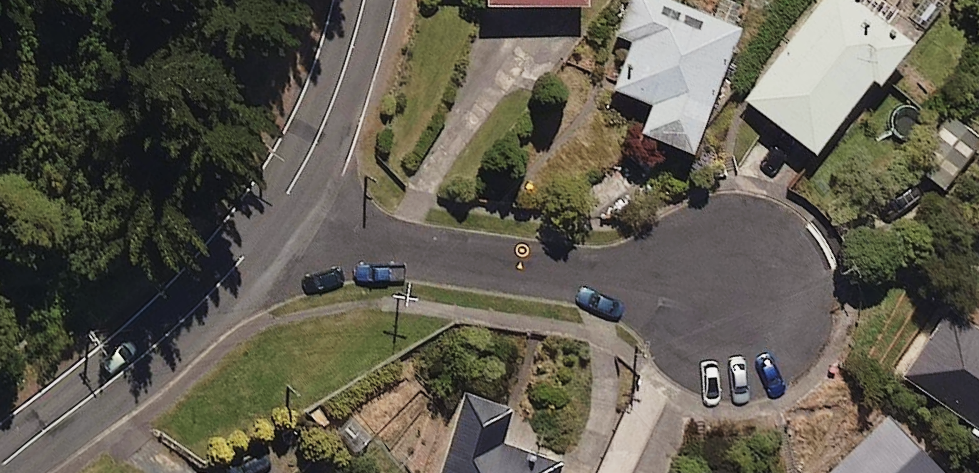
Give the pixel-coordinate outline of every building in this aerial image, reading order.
[(482,9),(580,9),(580,0),(482,0),(482,9)] [(658,0),(629,0),(614,37),(629,43),(609,91),(647,107),(635,137),(683,156),(734,31),(658,0)] [(846,0),(818,0),(740,102),(809,155),(866,81),(873,86),(905,45),(846,0)] [(946,314),(900,376),(978,435),(978,338),(946,314)] [(463,393),(438,472),(554,472),(557,462),(498,443),(509,408),(463,393)] [(882,419),(824,472),(933,472),(882,419)]
